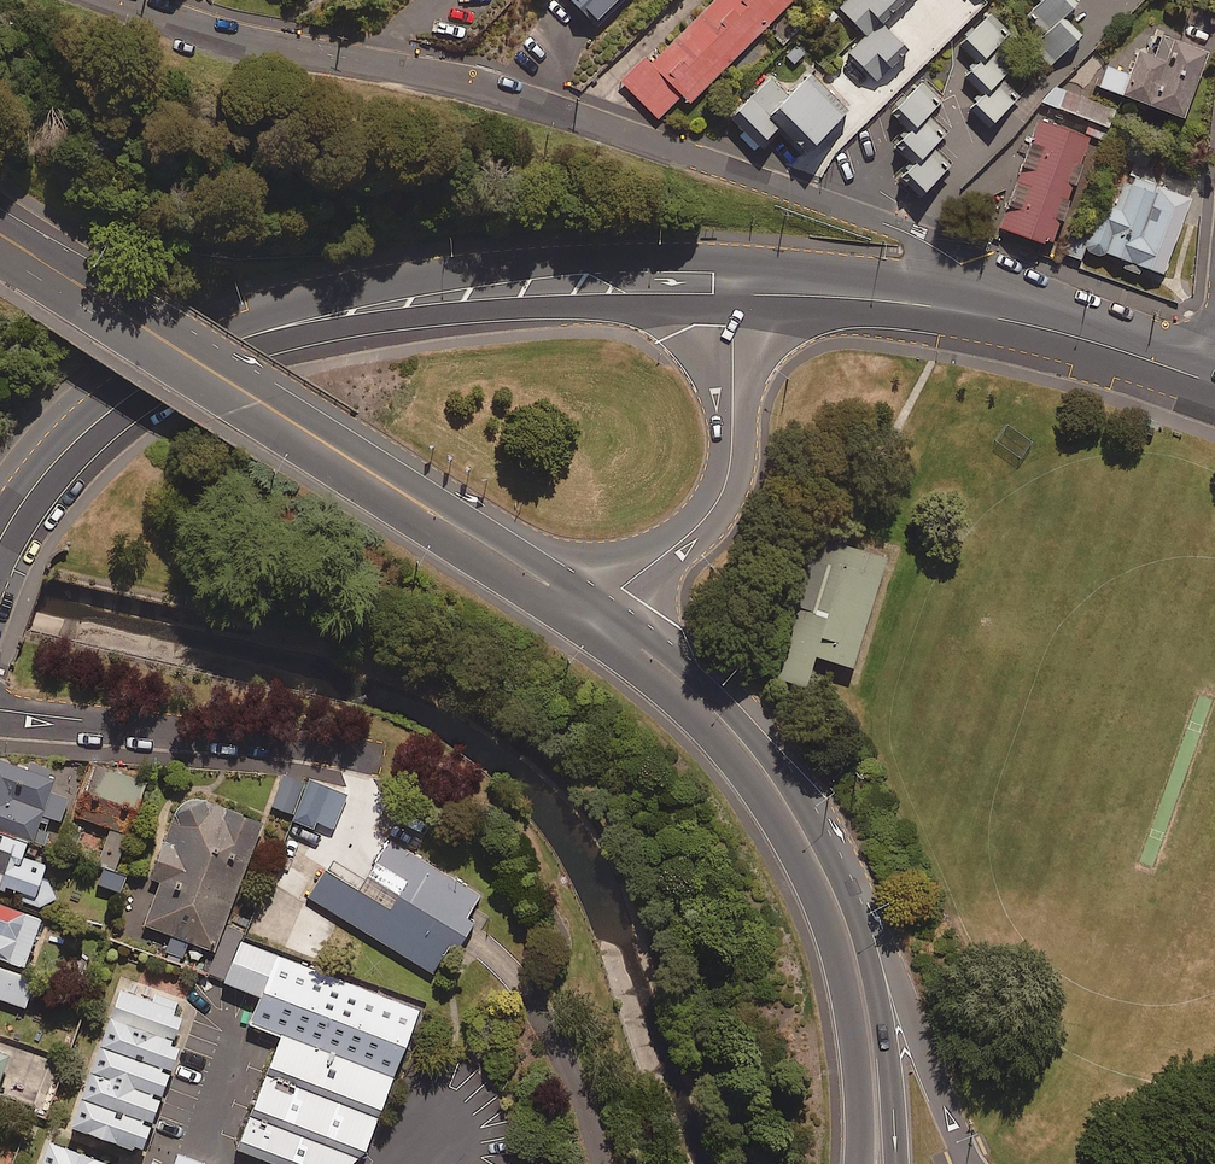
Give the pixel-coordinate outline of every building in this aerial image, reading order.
[(589,18),(608,0),(572,0),(589,18)] [(650,62),(646,58),(622,82),(659,119),(682,96),(687,101),(788,0),(713,0),(650,62)] [(838,8),(864,34),(846,52),(874,81),(908,47),(880,18),(898,0),(846,0),(838,8)] [(1043,31),(1032,44),(1051,61),(1079,31),(1061,15),(1075,0),(1041,0),(1025,13),(1043,31)] [(977,93),(964,106),(986,127),(1017,95),(999,78),(1010,67),(990,47),(1007,30),(990,14),(959,46),(975,62),(961,77),(977,93)] [(1156,29),(1148,49),(1135,44),(1125,71),(1106,64),(1099,82),(1180,112),(1204,47),(1156,29)] [(770,69),(725,105),(742,126),(735,132),(750,149),(779,126),(793,144),(845,102),(814,63),(785,87),(770,69)] [(947,162),(929,145),(944,130),(926,112),(940,98),(920,79),(895,105),(911,120),(897,134),(916,153),(903,167),(923,187),(947,162)] [(1048,82),(1040,102),(1109,128),(1117,108),(1048,82)] [(1089,134),(1038,115),(997,223),(1049,242),(1089,134)] [(1098,255),(1101,248),(1123,257),(1120,266),(1138,273),(1142,264),(1161,271),(1190,195),(1159,182),(1158,186),(1126,173),(1112,208),(1098,202),(1080,248),(1098,255)] [(815,657),(851,668),(886,559),(832,542),(812,536),(805,558),(808,559),(793,608),(790,607),(768,676),(805,687),(815,657)] [(30,840),(39,814),(58,820),(66,797),(48,791),(52,776),(0,759),(0,830),(30,840)] [(95,764),(77,816),(104,825),(92,860),(111,866),(141,779),(95,764)] [(295,813),(306,776),(281,769),(270,806),(295,813)] [(345,794),(310,780),(294,820),(329,834),(345,794)] [(267,816),(207,796),(200,795),(194,796),(186,798),(181,801),(176,807),(173,813),(152,874),(161,878),(144,921),(216,948),(267,816)] [(330,843),(301,887),(429,971),(459,925),(484,888),(387,824),(361,863),(330,843)] [(0,830),(0,885),(30,895),(41,862),(24,857),(30,840),(0,830)] [(124,875),(100,866),(95,882),(119,890),(124,875)] [(21,966),(39,918),(0,902),(0,958),(21,966)] [(423,1005),(281,951),(255,1018),(283,1029),(397,1072),(423,1005)] [(33,980),(0,967),(0,998),(22,1007),(33,980)] [(105,1014),(168,1037),(181,1000),(118,977),(105,1014)] [(168,1037),(105,1014),(96,1038),(165,1063),(172,1042),(167,1040),(168,1037)] [(397,1072),(283,1029),(238,1145),(288,1163),(348,1163),(368,1149),(397,1072)] [(154,1093),(165,1063),(96,1038),(77,1093),(145,1117),(154,1093)] [(145,1117),(77,1093),(66,1122),(134,1147),(145,1117)] [(111,1162),(43,1139),(34,1163),(111,1163),(111,1162)] [(178,1151),(174,1163),(216,1163),(178,1151)]
